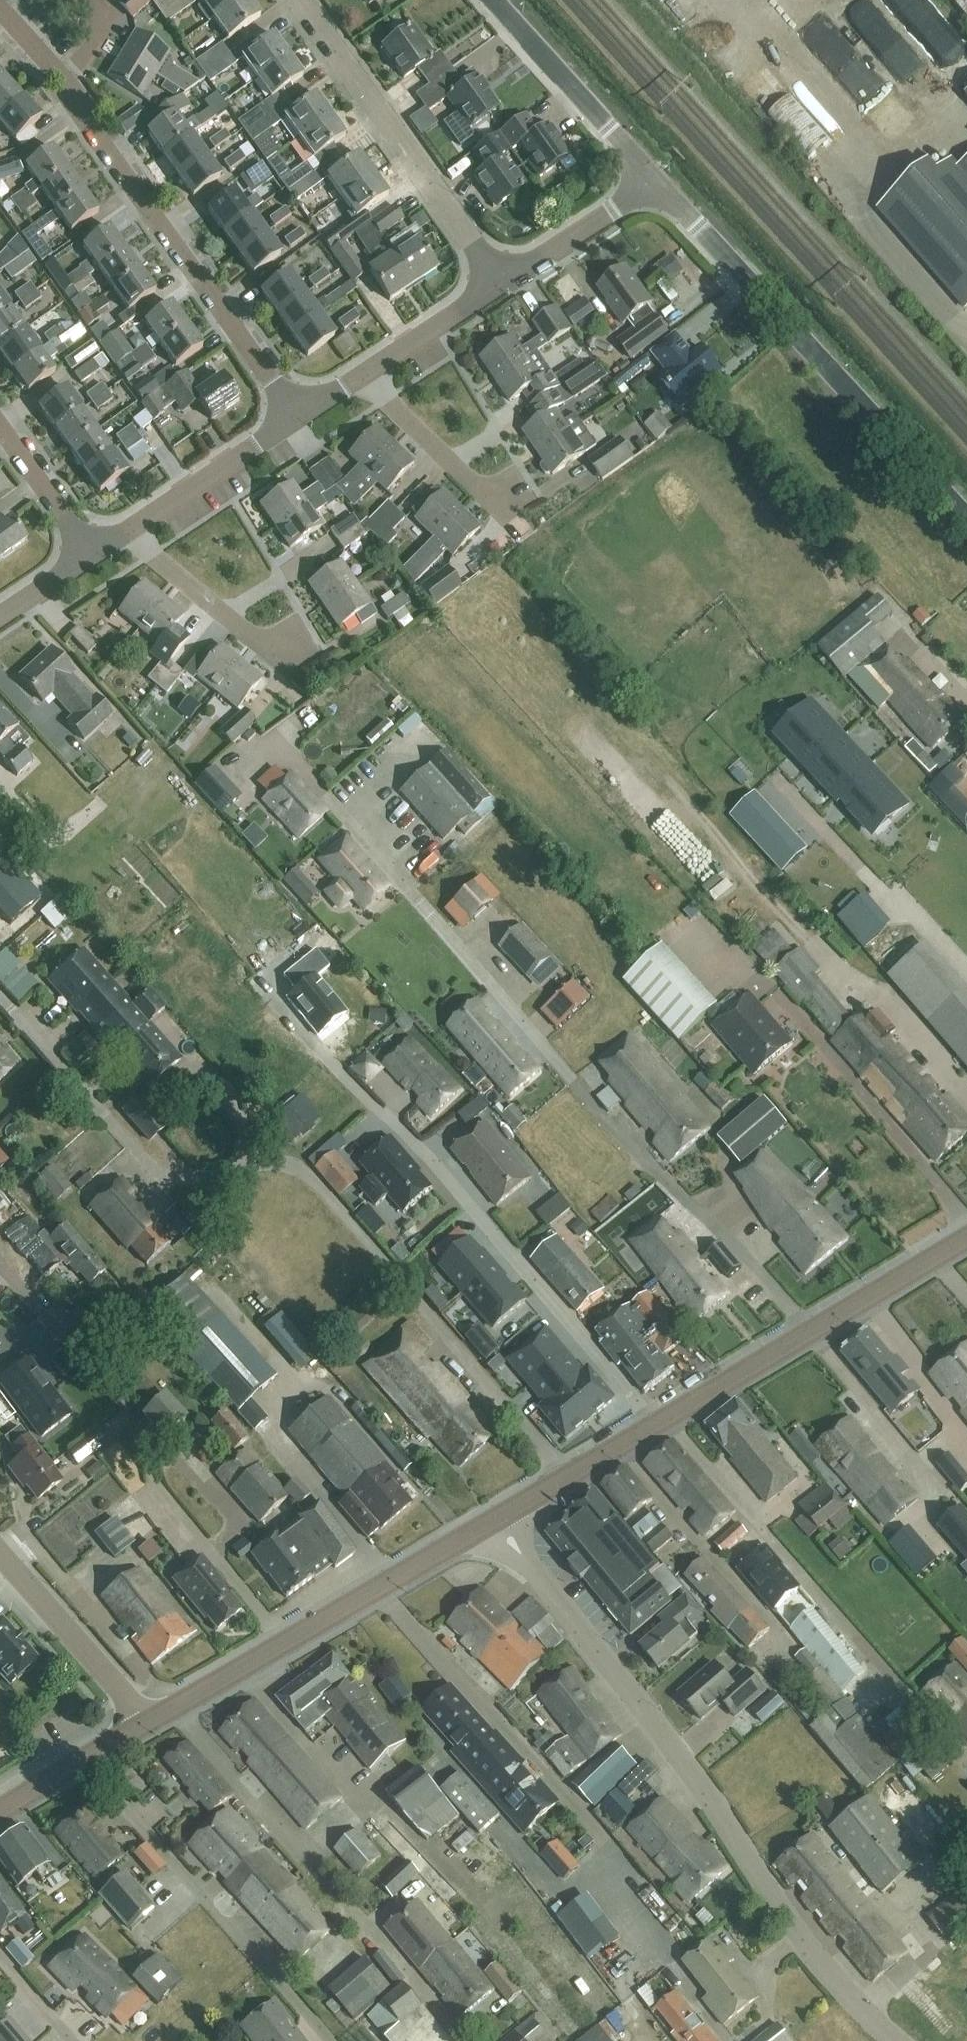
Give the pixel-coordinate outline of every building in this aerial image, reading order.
[(152,0),(121,0),(120,1),(134,16),(152,0)] [(178,0),(154,0),(152,2),(160,13),(178,0)] [(160,13),(167,23),(194,4),(191,0),(178,0),(160,13)] [(240,0),(199,0),(202,4),(197,8),(209,23),(214,20),(213,19),(240,0)] [(214,20),(228,39),(260,16),(249,0),(240,0),(213,19),(214,20)] [(966,19),(966,0),(952,0),(966,19)] [(429,85),(453,68),(440,50),(430,57),(419,42),(423,39),(412,24),(394,36),(396,39),(383,48),(404,78),(417,68),(429,85)] [(136,32),(123,54),(156,74),(155,76),(166,82),(180,90),(185,94),(200,83),(173,66),(172,57),(168,55),(169,52),(136,32)] [(256,79),(289,56),(274,35),(241,59),(256,79)] [(202,72),(229,53),(222,43),(195,61),(202,72)] [(229,53),(202,72),(209,82),(236,63),(229,53)] [(148,87),(155,76),(156,74),(123,54),(109,77),(153,103),(157,96),(153,93),(155,91),(148,87)] [(289,56),(256,79),(271,99),(303,76),(289,56)] [(453,68),(429,85),(416,95),(428,111),(450,95),(462,111),(458,114),(460,118),(449,125),(458,136),(468,128),(468,129),(486,116),(485,114),(498,105),(472,68),(459,77),(453,68)] [(23,98),(6,79),(0,85),(0,119),(23,98)] [(180,90),(166,82),(162,89),(175,97),(180,90)] [(163,154),(190,135),(215,117),(210,109),(199,117),(198,115),(184,125),(177,115),(190,106),(182,95),(147,119),(154,128),(148,133),(163,154)] [(299,139),(331,116),(316,95),(284,119),(299,139)] [(791,95),(767,116),(809,162),(833,140),(791,95)] [(0,119),(0,123),(16,140),(41,118),(23,98),(0,119)] [(245,132),(272,113),(264,102),(238,121),(245,132)] [(272,113),(245,132),(253,142),(279,123),(272,113)] [(331,116),(299,139),(313,159),(345,135),(331,116)] [(498,133),(511,151),(520,144),(531,159),(527,162),(538,178),(557,165),(555,163),(568,154),(546,124),(534,133),(522,116),(498,133)] [(473,136),(468,129),(455,138),(460,145),(473,136)] [(215,150),(230,138),(225,130),(209,141),(215,150)] [(501,158),(511,151),(498,133),(475,150),(486,167),(473,176),(495,206),(508,197),(509,199),(527,186),(516,170),(512,173),(501,158)] [(178,175),(205,156),(190,135),(163,154),(178,175)] [(255,152),(249,144),(240,151),(223,162),(229,171),(246,159),(255,152)] [(15,207),(31,196),(41,189),(68,169),(53,148),(25,168),(34,180),(24,187),(25,189),(10,200),(10,199),(1,205),(8,214),(16,208),(15,207)] [(341,199),(374,175),(359,154),(326,178),(341,199)] [(205,156),(178,175),(193,196),(220,177),(205,156)] [(17,175),(23,171),(15,159),(0,164),(0,181),(17,175)] [(281,175),(270,160),(270,159),(267,161),(278,178),(281,175)] [(959,168),(952,160),(938,173),(930,164),(879,208),(966,307),(966,306),(966,161),(959,168)] [(253,193),(273,179),(261,162),(241,176),(253,193)] [(288,192),(314,172),(307,162),(280,181),(288,192)] [(56,210),(83,190),(68,169),(41,189),(56,210)] [(314,172),(288,192),(295,201),(321,182),(314,172)] [(354,217),(355,218),(388,195),(374,175),(341,199),(350,210),(346,213),(350,219),(354,217)] [(83,190),(56,210),(30,228),(21,234),(31,247),(41,240),(37,234),(61,217),(71,231),(98,212),(83,190)] [(223,231),(262,203),(256,194),(244,203),(235,190),(207,210),(223,231)] [(15,207),(16,208),(21,215),(37,203),(31,196),(15,207)] [(238,252),(265,233),(251,212),(262,204),(262,203),(223,231),(238,252)] [(379,235),(380,236),(403,219),(394,206),(372,222),(371,223),(379,234),(379,235)] [(275,227),(291,215),(285,207),(269,218),(275,227)] [(363,229),(355,218),(354,217),(350,219),(322,239),(330,251),(345,241),(354,234),(363,229)] [(363,229),(354,234),(370,257),(375,254),(381,263),(369,270),(390,301),(413,286),(384,243),(380,236),(379,235),(371,223),(363,229)] [(126,249),(110,227),(83,247),(91,259),(79,267),(81,270),(67,279),(72,287),(73,288),(89,276),(98,269),(126,249)] [(290,248),(306,236),(300,228),(284,239),(290,248)] [(265,233),(238,252),(253,274),(280,254),(265,233)] [(384,243),(413,286),(437,270),(416,239),(403,248),(395,236),(384,243)] [(345,242),(332,251),(354,282),(367,273),(345,242)] [(29,252),(29,251),(26,253),(19,246),(12,252),(8,247),(0,255),(0,272),(4,269),(25,254),(29,252)] [(113,289),(141,270),(126,249),(98,269),(113,289)] [(36,262),(29,252),(4,269),(12,280),(36,262)] [(671,256),(659,266),(671,280),(683,270),(671,256)] [(653,314),(646,305),(651,302),(625,266),(597,286),(614,310),(613,311),(622,323),(631,316),(638,326),(618,340),(631,357),(667,331),(654,313),(653,314)] [(314,288),(330,276),(324,268),(308,280),(314,288)] [(141,270),(113,289),(128,311),(156,291),(141,270)] [(277,312),(303,294),(288,272),(262,291),(277,312)] [(89,276),(73,288),(78,295),(94,284),(89,276)] [(64,294),(73,288),(72,287),(71,287),(64,277),(56,283),(64,294)] [(357,288),(353,283),(350,280),(323,300),(322,299),(312,306),(303,294),(277,312),(292,334),(318,315),(319,315),(357,288)] [(14,293),(20,302),(36,291),(30,282),(14,293)] [(81,298),(78,295),(73,288),(72,288),(64,294),(72,305),(81,298)] [(36,291),(20,302),(25,310),(41,298),(36,291)] [(11,308),(0,293),(0,316),(11,308)] [(87,328),(100,319),(96,314),(110,304),(103,296),(78,314),(87,328)] [(72,305),(77,314),(89,305),(83,297),(72,305)] [(584,299),(564,313),(574,327),(593,313),(584,299)] [(160,345),(188,326),(173,304),(145,323),(160,345)] [(570,328),(555,306),(543,314),(559,336),(570,328)] [(26,329),(11,308),(0,316),(0,348),(26,329)] [(344,330),(360,318),(354,310),(338,321),(344,330)] [(547,343),(548,344),(559,336),(543,314),(532,321),(541,334),(521,348),(512,335),(480,357),(494,378),(527,357),(537,350),(547,343)] [(334,336),(319,315),(318,315),(292,334),(307,355),(334,336)] [(56,371),(48,360),(57,353),(56,351),(71,340),(85,330),(83,327),(79,322),(65,332),(49,343),(40,349),(41,350),(13,370),(18,377),(15,379),(22,389),(25,387),(28,391),(56,371)] [(49,343),(65,332),(60,324),(44,336),(49,343)] [(188,326),(160,345),(175,366),(203,347),(188,326)] [(40,349),(26,329),(0,348),(0,352),(13,370),(41,350),(40,349)] [(121,373),(151,352),(145,343),(144,344),(139,338),(134,341),(130,335),(127,338),(120,330),(99,343),(121,373)] [(692,354),(676,335),(652,354),(668,372),(660,378),(671,392),(669,396),(674,403),(679,402),(682,406),(710,384),(709,383),(721,373),(701,347),(692,354)] [(613,353),(613,349),(611,346),(600,341),(596,336),(583,343),(589,350),(596,349),(610,355),(613,353)] [(71,370),(99,350),(93,340),(64,360),(71,370)] [(580,358),(554,375),(537,350),(527,357),(494,378),(509,400),(522,392),(530,405),(577,374),(586,368),(580,358)] [(121,373),(126,380),(156,360),(151,352),(121,373)] [(80,384),(100,370),(109,364),(102,354),(92,361),(73,374),(80,384)] [(618,390),(651,364),(644,356),(612,382),(618,390)] [(537,452),(581,423),(575,414),(563,422),(556,411),(606,376),(596,361),(586,368),(577,374),(530,405),(525,409),(534,422),(522,431),(537,452)] [(159,389),(177,377),(170,367),(152,380),(159,389)] [(177,377),(159,389),(141,402),(153,420),(163,413),(162,411),(175,402),(182,412),(199,400),(212,420),(239,402),(222,377),(210,385),(204,376),(194,383),(186,371),(177,377)] [(91,402),(107,391),(102,383),(86,395),(91,402)] [(55,428),(82,409),(67,387),(39,407),(55,428)] [(107,391),(91,402),(97,411),(113,399),(107,391)] [(70,449),(97,430),(82,409),(55,428),(70,449)] [(581,423),(537,452),(544,462),(541,464),(540,467),(544,473),(547,474),(550,471),(552,474),(595,444),(581,423)] [(121,444),(137,432),(132,425),(116,436),(121,444)] [(349,489),(394,444),(374,425),(347,453),(359,464),(343,480),(328,458),(318,465),(333,487),(334,486),(343,495),(349,489)] [(84,470),(112,450),(97,430),(70,449),(84,470)] [(137,432),(121,444),(127,452),(130,457),(146,446),(137,432)] [(602,481),(635,458),(620,437),(587,460),(602,481)] [(644,437),(643,438),(637,443),(643,451),(650,446),(644,437)] [(396,446),(394,444),(349,489),(360,500),(377,482),(385,490),(413,462),(396,446)] [(112,450),(84,470),(100,491),(127,472),(112,450)] [(324,493),(333,487),(318,465),(308,471),(317,484),(301,495),(292,482),(260,505),(275,526),(319,495),(323,492),(324,493)] [(432,537),(459,509),(440,491),(438,493),(433,488),(410,511),(416,516),(414,519),(432,537)] [(314,514),(327,506),(319,495),(275,526),(290,547),(312,532),(318,541),(328,533),(322,525),(314,514)] [(374,531),(395,509),(386,501),(366,522),(374,531)] [(395,509),(374,531),(387,545),(397,536),(391,531),(404,517),(395,509)] [(459,509),(432,537),(434,538),(424,548),(431,555),(441,545),(451,555),(478,527),(459,509)] [(337,540),(360,524),(353,514),(330,530),(337,540)] [(0,519),(0,560),(27,541),(11,518),(3,524),(0,519)] [(360,524),(337,540),(343,549),(366,534),(360,524)] [(322,605),(355,583),(340,561),(308,584),(322,605)] [(460,586),(445,568),(420,587),(435,606),(460,586)] [(138,627),(163,597),(142,580),(117,610),(138,627)] [(355,583),(322,605),(337,627),(354,616),(361,624),(376,614),(355,583)] [(387,618),(410,603),(403,593),(380,609),(387,618)] [(163,597),(138,627),(158,644),(183,613),(163,597)] [(900,661),(872,629),(891,614),(877,598),(817,647),(844,679),(847,677),(877,711),(888,701),(908,724),(931,749),(959,724),(964,720),(945,698),(944,699),(938,693),(907,658),(900,661)] [(921,626),(930,618),(921,609),(913,616),(921,626)] [(88,654),(97,645),(78,625),(69,634),(88,654)] [(197,676),(216,691),(240,661),(219,644),(208,657),(202,652),(183,675),(192,682),(197,676)] [(72,713),(91,696),(71,675),(73,673),(51,648),(20,676),(43,700),(52,692),(72,713)] [(240,661),(216,691),(236,708),(261,678),(240,661)] [(174,664),(156,685),(165,693),(183,671),(174,664)] [(91,696),(72,713),(74,716),(68,721),(84,739),(112,714),(96,696),(93,698),(91,696)] [(795,717),(778,733),(779,735),(795,752),(796,750),(811,767),(844,737),(811,702),(795,717)] [(6,761),(4,762),(17,776),(33,762),(21,747),(15,752),(5,740),(18,728),(0,708),(0,755),(6,761)] [(231,742),(254,720),(243,708),(220,730),(231,742)] [(356,752),(363,746),(337,715),(330,722),(356,752)] [(844,737),(811,767),(820,776),(818,779),(836,799),(840,795),(840,794),(869,768),(869,767),(856,753),(858,752),(844,737)] [(464,835),(480,821),(497,807),(489,798),(447,750),(400,791),(442,839),(457,826),(464,835)] [(922,754),(915,760),(930,775),(936,768),(922,754)] [(869,768),(840,794),(840,795),(855,810),(853,811),(872,832),(874,834),(890,820),(907,805),(871,765),(869,767),(869,768)] [(963,778),(952,766),(928,788),(939,800),(954,787),(963,778)] [(324,773),(332,783),(339,777),(330,767),(324,773)] [(197,785),(222,813),(239,797),(215,769),(197,785)] [(286,778),(278,770),(262,785),(269,794),(263,799),(298,837),(326,811),(291,773),(286,778)] [(769,854),(789,835),(768,812),(747,832),(769,854)] [(389,886),(346,837),(319,859),(337,880),(329,887),(327,891),(328,896),(335,904),(339,905),(343,904),(352,897),(363,909),(389,886)] [(11,924),(41,897),(0,852),(0,912),(11,924)] [(290,887),(306,904),(317,894),(301,877),(295,870),(284,880),(290,887)] [(496,897),(479,878),(447,908),(464,927),(496,897)] [(866,895),(839,919),(864,948),(891,924),(866,895)] [(40,914),(54,930),(73,913),(59,897),(40,914)] [(685,911),(692,919),(703,909),(696,901),(685,911)] [(553,957),(522,925),(499,947),(530,979),(538,971),(543,975),(558,961),(553,957)] [(777,933),(755,952),(759,956),(773,971),(773,970),(801,1004),(803,1002),(834,1039),(832,1040),(860,1072),(862,1077),(935,1162),(966,1135),(966,1118),(956,1105),(947,1095),(940,1098),(933,1090),(934,1086),(900,1046),(890,1034),(895,1030),(877,1010),(864,1021),(860,1016),(853,1023),(814,975),(820,970),(801,947),(795,953),(777,933)] [(922,939),(885,971),(966,1066),(966,990),(922,939)] [(678,1042),(718,1005),(663,945),(623,981),(678,1042)] [(84,1018),(117,989),(82,950),(48,981),(77,1013),(78,1011),(84,1018)] [(317,1035),(345,1011),(315,975),(287,999),(317,1035)] [(574,981),(560,994),(565,1000),(562,1003),(570,1012),(588,995),(574,981)] [(167,1008),(151,989),(131,1005),(117,989),(84,1018),(90,1025),(89,1027),(127,1069),(129,1067),(148,1088),(180,1059),(148,1024),(167,1008)] [(754,1075),(792,1042),(750,994),(712,1026),(754,1075)] [(448,1027),(479,1062),(508,1037),(498,1025),(496,1026),(489,1019),(490,1017),(477,1002),(448,1027)] [(414,1022),(406,1014),(395,1024),(403,1032),(414,1022)] [(628,1034),(597,1059),(612,1077),(609,1081),(612,1084),(609,1086),(625,1105),(632,1112),(631,1113),(638,1122),(639,1121),(646,1130),(650,1127),(658,1136),(654,1143),(668,1160),(710,1128),(683,1095),(678,1092),(628,1034)] [(508,1037),(479,1062),(510,1097),(539,1072),(525,1056),(523,1057),(516,1049),(517,1047),(508,1037)] [(410,1038),(383,1064),(408,1090),(414,1088),(421,1095),(413,1104),(428,1119),(430,1116),(431,1117),(460,1089),(410,1038)] [(19,1063),(6,1047),(1,1051),(0,1050),(0,1080),(19,1063)] [(730,1101),(714,1083),(704,1071),(693,1082),(704,1093),(705,1092),(721,1110),(730,1101)] [(488,1107),(482,1100),(480,1096),(464,1108),(467,1111),(473,1119),(488,1107)] [(148,1141),(163,1128),(137,1098),(122,1111),(148,1141)] [(319,1118),(302,1098),(274,1123),(292,1143),(319,1118)] [(741,1165),(787,1126),(764,1099),(719,1138),(741,1165)] [(497,1206),(531,1179),(486,1123),(452,1150),(497,1206)] [(410,1161),(391,1138),(361,1165),(371,1177),(359,1187),(375,1206),(387,1195),(402,1213),(431,1189),(417,1172),(415,1174),(408,1166),(410,1161)] [(808,1203),(760,1151),(734,1173),(745,1187),(744,1189),(772,1231),(774,1230),(782,1239),(778,1243),(805,1274),(848,1238),(814,1202),(808,1203)] [(341,1197),(359,1180),(334,1153),(316,1169),(341,1197)] [(57,1201),(72,1186),(52,1165),(36,1180),(57,1201)] [(80,1190),(92,1179),(86,1173),(74,1184),(80,1190)] [(134,1208),(126,1199),(132,1192),(121,1179),(90,1206),(121,1242),(126,1248),(130,1246),(145,1264),(169,1243),(154,1225),(158,1221),(143,1204),(134,1208)] [(7,1246),(3,1250),(33,1286),(62,1262),(65,1266),(67,1265),(56,1252),(0,1184),(0,1238),(7,1246)] [(600,1224),(619,1207),(609,1195),(590,1211),(600,1224)] [(164,1215),(183,1236),(194,1226),(176,1205),(164,1215)] [(659,1227),(654,1221),(629,1241),(679,1303),(676,1305),(694,1322),(729,1295),(715,1277),(710,1281),(701,1271),(704,1265),(678,1232),(672,1234),(663,1223),(659,1227)] [(65,1225),(49,1240),(58,1250),(56,1252),(67,1265),(76,1275),(78,1273),(89,1285),(105,1270),(65,1225)] [(441,1265),(463,1291),(495,1264),(484,1251),(482,1252),(471,1239),(470,1240),(461,1230),(435,1252),(444,1262),(441,1265)] [(578,1313),(578,1312),(604,1290),(556,1236),(531,1259),(578,1313)] [(741,1267),(720,1242),(708,1253),(729,1278),(741,1267)] [(506,1277),(495,1264),(463,1291),(494,1328),(526,1300),(515,1287),(513,1288),(504,1278),(506,1277)] [(194,1265),(142,1312),(181,1352),(182,1350),(221,1315),(194,1284),(203,1275),(194,1265)] [(674,1369),(663,1355),(686,1336),(646,1292),(596,1331),(604,1340),(601,1343),(618,1365),(621,1363),(645,1392),(674,1369)] [(449,1304),(443,1298),(434,1305),(440,1312),(449,1304)] [(125,1342),(144,1324),(133,1313),(114,1330),(125,1342)] [(679,1326),(684,1322),(675,1313),(671,1317),(679,1326)] [(276,1376),(221,1315),(182,1350),(237,1411),(253,1397),(276,1376)] [(428,1367),(419,1358),(422,1354),(421,1354),(432,1344),(409,1319),(399,1329),(361,1366),(427,1439),(430,1435),(459,1467),(496,1432),(476,1411),(471,1413),(463,1404),(468,1397),(436,1362),(431,1365),(428,1367)] [(507,1358),(528,1383),(547,1368),(568,1349),(547,1324),(507,1358)] [(500,1349),(479,1325),(465,1337),(478,1351),(486,1361),(496,1352),(500,1349)] [(893,1360),(868,1330),(841,1352),(892,1413),(919,1391),(913,1383),(908,1387),(899,1377),(908,1370),(898,1357),(893,1360)] [(930,1374),(950,1400),(954,1398),(964,1410),(962,1412),(966,1418),(966,1345),(930,1374)] [(584,1369),(568,1349),(547,1368),(589,1418),(613,1398),(587,1367),(584,1369)] [(373,1419),(384,1410),(331,1351),(322,1360),(373,1419)] [(505,1364),(499,1357),(487,1367),(494,1374),(505,1364)] [(0,1376),(0,1381),(42,1436),(56,1425),(70,1415),(67,1412),(70,1410),(61,1397),(57,1399),(34,1369),(31,1371),(22,1360),(0,1376)] [(163,1397),(131,1360),(112,1376),(145,1413),(144,1415),(165,1437),(185,1418),(164,1396),(163,1397)] [(589,1418),(547,1368),(528,1383),(545,1402),(539,1407),(565,1438),(589,1418)] [(380,1528),(389,1520),(409,1503),(398,1491),(403,1486),(366,1442),(327,1395),(287,1429),(346,1498),(338,1504),(367,1538),(378,1527),(380,1528)] [(237,1411),(236,1412),(253,1432),(269,1416),(253,1397),(237,1411)] [(795,1480),(762,1436),(763,1435),(764,1434),(736,1400),(705,1425),(724,1448),(726,1446),(735,1456),(730,1460),(766,1503),(795,1480)] [(390,1457),(399,1449),(359,1403),(350,1410),(390,1457)] [(233,1450),(246,1439),(223,1411),(210,1422),(233,1450)] [(907,1485),(903,1488),(893,1477),(899,1472),(851,1416),(814,1447),(834,1471),(837,1469),(884,1524),(913,1499),(917,1496),(907,1485)] [(20,1428),(6,1439),(12,1448),(20,1459),(9,1467),(19,1481),(22,1478),(37,1499),(61,1481),(28,1436),(27,1437),(20,1428)] [(789,1439),(801,1452),(809,1445),(797,1431),(789,1439)] [(92,1436),(68,1453),(78,1466),(102,1449),(92,1436)] [(734,1512),(673,1439),(645,1463),(685,1510),(691,1507),(698,1515),(690,1521),(704,1538),(734,1512)] [(259,1522),(283,1499),(274,1489),(277,1486),(245,1448),(215,1472),(229,1489),(259,1522)] [(284,1487),(293,1479),(270,1455),(264,1461),(276,1473),(273,1476),(284,1487)] [(641,1540),(658,1526),(643,1507),(652,1500),(627,1466),(601,1485),(627,1519),(625,1521),(641,1540)] [(98,1477),(79,1499),(87,1506),(106,1484),(98,1477)] [(317,1505),(310,1496),(310,1495),(294,1479),(283,1490),(298,1505),(297,1506),(303,1515),(251,1554),(261,1566),(262,1565),(286,1597),(313,1577),(312,1575),(330,1562),(334,1568),(354,1553),(318,1504),(317,1505)] [(838,1530),(854,1518),(846,1506),(825,1482),(798,1505),(806,1513),(796,1521),(809,1537),(819,1529),(829,1520),(838,1530)] [(671,1603),(650,1577),(660,1569),(595,1490),(570,1510),(572,1512),(546,1533),(571,1563),(568,1565),(581,1581),(583,1578),(630,1636),(671,1603)] [(68,1540),(85,1524),(68,1506),(51,1521),(68,1540)] [(961,1507),(938,1526),(966,1561),(966,1514),(961,1507)] [(116,1559),(134,1543),(114,1518),(95,1534),(116,1559)] [(724,1556),(725,1554),(748,1534),(738,1522),(714,1544),(724,1556)] [(658,1526),(641,1540),(653,1554),(653,1553),(655,1555),(674,1538),(661,1524),(659,1526),(658,1526)] [(150,1567),(163,1557),(152,1542),(139,1552),(150,1567)] [(805,1648),(844,1693),(865,1675),(812,1610),(818,1604),(764,1546),(738,1569),(791,1629),(806,1648),(805,1648)] [(921,1556),(907,1567),(917,1579),(936,1564),(926,1552),(921,1556)] [(208,1570),(199,1559),(173,1580),(205,1619),(207,1617),(217,1629),(241,1609),(221,1584),(223,1582),(211,1568),(208,1570)] [(769,1630),(704,1559),(685,1577),(715,1609),(712,1612),(728,1630),(730,1628),(749,1649),(769,1630)] [(188,1630),(139,1568),(101,1597),(125,1628),(130,1626),(136,1634),(131,1638),(152,1665),(196,1631),(192,1626),(188,1630)] [(505,1618),(495,1611),(498,1605),(482,1589),(448,1623),(464,1639),(462,1641),(511,1691),(549,1653),(566,1639),(566,1638),(543,1613),(546,1611),(533,1597),(512,1615),(510,1613),(505,1618)] [(658,1668),(689,1642),(698,1634),(691,1626),(703,1615),(686,1595),(658,1618),(666,1628),(641,1648),(658,1668)] [(9,1685),(22,1673),(25,1674),(32,1668),(32,1664),(36,1661),(22,1646),(23,1646),(15,1637),(14,1637),(1,1622),(0,1623),(0,1675),(9,1685)] [(451,1652),(457,1646),(448,1637),(441,1644),(451,1652)] [(966,1668),(966,1649),(959,1640),(947,1650),(965,1670),(966,1668)] [(843,1693),(844,1693),(805,1648),(794,1657),(810,1677),(806,1680),(833,1713),(835,1711),(847,1727),(841,1732),(827,1716),(811,1729),(863,1792),(900,1761),(914,1778),(925,1771),(932,1780),(950,1766),(910,1719),(883,1741),(861,1715),(843,1693)] [(333,1654),(276,1697),(306,1733),(327,1714),(372,1769),(405,1741),(364,1688),(361,1692),(353,1683),(354,1682),(333,1654)] [(732,1683),(714,1663),(679,1694),(681,1697),(681,1702),(685,1707),(690,1707),(701,1720),(721,1702),(735,1717),(765,1691),(746,1670),(732,1683)] [(957,1664),(921,1695),(942,1720),(951,1713),(966,1732),(966,1676),(957,1664)] [(588,1759),(621,1734),(571,1669),(539,1693),(588,1759)] [(482,1788),(517,1756),(499,1736),(489,1738),(481,1729),(484,1726),(450,1687),(422,1711),(456,1749),(452,1753),(482,1788)] [(766,1707),(775,1717),(785,1708),(776,1698),(766,1707)] [(342,1799),(254,1700),(220,1732),(237,1752),(241,1751),(242,1750),(250,1758),(247,1763),(306,1831),(342,1799)] [(566,1779),(587,1762),(569,1739),(548,1755),(566,1779)] [(211,1812),(232,1795),(186,1742),(166,1760),(211,1812)] [(600,1804),(629,1777),(621,1769),(630,1759),(616,1744),(573,1785),(587,1800),(592,1796),(600,1804)] [(517,1756),(482,1788),(514,1825),(523,1835),(559,1803),(551,1794),(517,1756)] [(407,1819),(428,1841),(458,1816),(419,1768),(387,1793),(407,1819)] [(480,1834),(499,1817),(461,1774),(442,1791),(480,1834)] [(601,1804),(620,1826),(636,1810),(618,1790),(601,1804)] [(882,1893),(921,1862),(870,1797),(831,1829),(882,1893)] [(700,1845),(693,1837),(695,1834),(666,1803),(661,1798),(628,1829),(677,1883),(673,1886),(690,1904),(727,1868),(705,1844),(700,1845)] [(238,1813),(244,1808),(238,1802),(233,1807),(238,1813)] [(96,1880),(123,1857),(115,1847),(81,1808),(54,1831),(88,1870),(96,1880)] [(282,1873),(263,1852),(263,1848),(228,1810),(189,1846),(214,1873),(219,1872),(227,1881),(225,1886),(233,1896),(237,1895),(298,1962),(333,1930),(313,1908),(319,1902),(300,1881),(297,1884),(284,1871),(282,1873)] [(23,1827),(0,1843),(0,1862),(17,1886),(35,1873),(42,1884),(46,1881),(52,1888),(63,1882),(57,1874),(56,1874),(23,1827)] [(357,1876),(381,1856),(358,1830),(335,1850),(357,1876)] [(908,1953),(812,1834),(775,1864),(793,1887),(797,1884),(805,1894),(801,1898),(813,1913),(814,1912),(821,1920),(820,1921),(834,1939),(840,1934),(848,1944),(844,1947),(869,1978),(873,1983),(879,1978),(908,1953)] [(588,1835),(578,1843),(584,1850),(594,1842),(588,1835)] [(556,1836),(540,1851),(562,1875),(578,1861),(556,1836)] [(154,1875),(165,1865),(144,1840),(133,1851),(154,1875)] [(965,1849),(946,1864),(961,1884),(925,1913),(945,1940),(966,1922),(966,1851),(965,1849)] [(418,1888),(426,1881),(408,1861),(382,1885),(393,1899),(411,1881),(418,1888)] [(533,1866),(524,1875),(535,1887),(544,1878),(533,1866)] [(128,1928),(152,1907),(123,1874),(99,1895),(128,1928)] [(0,1882),(0,1932),(15,1921),(24,1934),(35,1926),(26,1914),(24,1915),(0,1882)] [(613,1939),(582,1898),(559,1916),(589,1957),(613,1939)] [(420,1971),(453,1943),(419,1901),(384,1929),(396,1944),(404,1943),(411,1952),(407,1955),(420,1971)] [(22,1939),(28,1949),(44,1940),(38,1930),(22,1939)] [(144,1999),(82,1937),(49,1965),(74,1993),(82,1986),(89,1993),(86,1999),(105,2017),(108,2014),(117,2023),(144,1999)] [(22,1969),(34,1959),(17,1939),(5,1949),(22,1969)] [(453,1943),(420,1971),(419,1972),(433,1989),(440,1986),(446,1994),(444,2000),(459,2018),(494,1990),(496,1988),(509,2004),(523,1993),(498,1962),(482,1975),(454,1942),(453,1943)] [(718,1954),(709,1942),(682,1962),(708,1996),(702,2000),(722,2025),(758,1997),(747,1983),(743,1986),(726,1964),(731,1960),(723,1950),(718,1954)] [(397,1988),(406,1981),(383,1951),(374,1958),(397,1988)] [(173,1990),(183,1980),(157,1953),(146,1964),(146,1965),(132,1980),(158,2005),(173,1990)] [(392,1989),(366,1958),(329,1990),(356,2021),(392,1989)] [(423,2007),(405,1985),(367,2016),(385,2039),(386,2040),(453,2040),(423,2007)] [(676,1992),(655,2008),(675,2032),(672,2034),(677,2040),(716,2040),(676,1992)] [(285,2024),(289,2021),(273,2001),(240,2027),(252,2040),(304,2040),(295,2030),(292,2033),(285,2024)] [(555,2038),(536,2014),(504,2040),(551,2040),(555,2038)] [(10,2020),(0,2028),(0,2040),(27,2040),(10,2020)] [(777,2023),(755,2040),(791,2040),(777,2023)] [(597,2026),(578,2040),(609,2040),(597,2026)]
